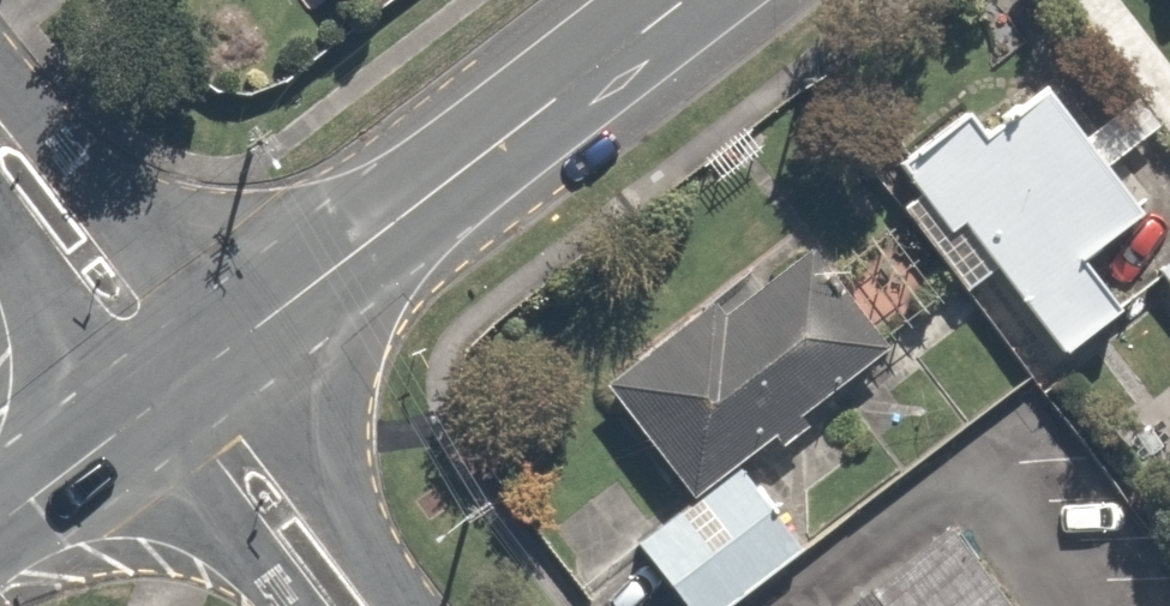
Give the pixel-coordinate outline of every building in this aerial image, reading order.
[(872,163),(968,281),(991,262),(1055,341),(1112,294),(1071,244),(1135,192),(1016,46),(872,163)] [(804,229),(598,382),(682,494),(737,454),(887,341),(804,229)] [(1144,252),(1169,288),(1169,234),(1144,252)] [(737,454),(682,494),(626,537),(677,605),(739,605),(810,553),(737,454)] [(923,507),(803,605),(1004,605),(923,507)]
